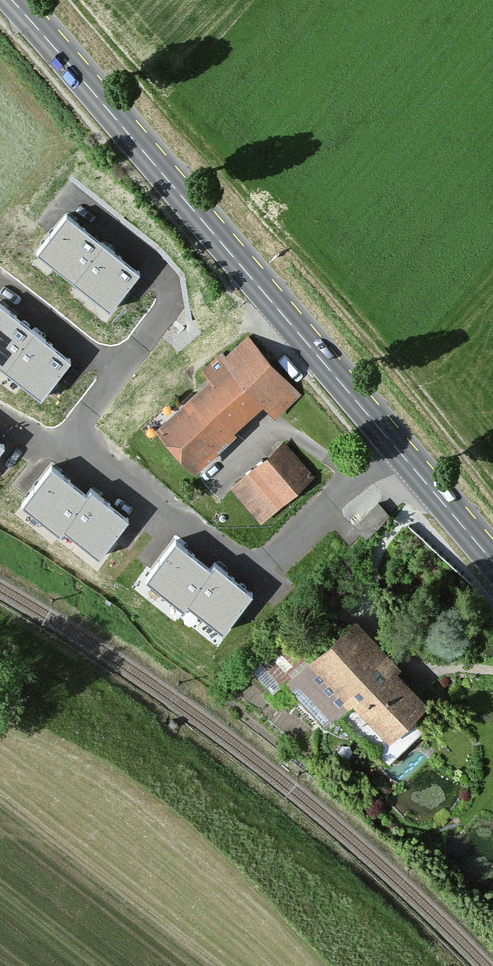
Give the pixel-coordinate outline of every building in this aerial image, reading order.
[(140,277),(68,220),(38,256),(111,314),(140,277)] [(0,308),(0,368),(40,401),(70,364),(0,308)] [(296,397),(244,339),(221,359),(216,354),(196,372),(204,381),(148,432),(186,475),(260,408),(271,420),(296,397)] [(310,480),(279,445),(225,493),(256,528),(310,480)] [(86,500),(51,473),(21,511),(59,540),(63,535),(98,562),(127,525),(89,496),(86,500)] [(211,573),(176,546),(147,584),(184,613),(188,608),(224,635),(253,598),(215,569),(211,573)] [(394,671),(348,623),(285,683),(326,725),(345,706),(380,743),(419,706),(390,676),(394,671)]
